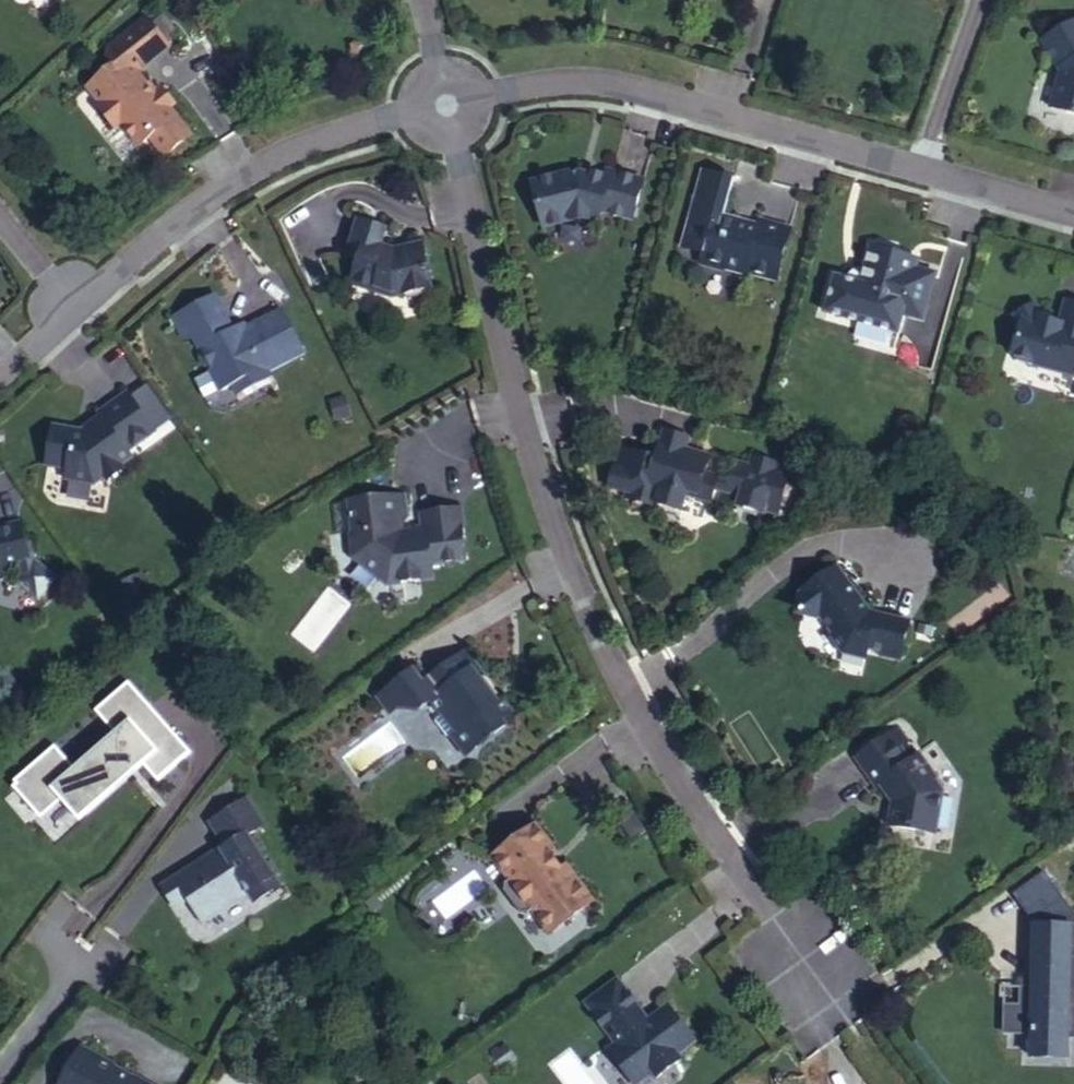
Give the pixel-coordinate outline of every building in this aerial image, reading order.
[(136,74),(169,46),(146,17),(106,51),(105,58),(113,68),(88,87),(103,106),(100,108),(115,127),(121,123),(140,146),(153,135),(169,153),(191,135),(169,108),(174,104),(161,88),(151,97),(145,89),(147,87),(136,74)] [(1041,41),(1059,73),(1050,107),(1073,114),(1073,22),(1041,41)] [(632,221),(643,180),(606,170),(604,177),(589,172),(587,181),(580,179),(573,181),(571,173),(532,183),(543,227),(580,218),(598,223),(602,212),(632,221)] [(580,170),(571,173),(573,181),(580,179),(587,181),(589,172),(580,170)] [(746,271),(775,279),(790,229),(759,221),(757,230),(739,225),(739,222),(714,214),(712,222),(691,217),(683,247),(703,253),(701,261),(706,262),(706,264),(723,269),(723,267),(746,273),(746,271)] [(380,244),(385,228),(357,219),(345,256),(359,260),(351,285),(392,298),(432,287),(422,243),(404,246),(405,252),(394,254),(389,253),(391,247),(380,244)] [(924,319),(936,274),(916,269),(919,260),(895,254),(892,249),(879,245),(874,248),(870,247),(862,277),(854,281),(835,276),(825,312),(899,332),(904,314),(924,319)] [(269,375),(266,371),(303,352),(282,311),(235,336),(214,297),(182,313),(185,317),(175,322),(183,338),(196,339),(202,351),(199,357),(204,366),(210,368),(222,390),(242,381),(255,383),(269,375)] [(1058,326),(1050,324),(1050,322),(1047,318),(1042,317),(1035,304),(1013,315),(1020,328),(1013,354),(1016,360),(1073,377),(1073,303),(1064,300),(1058,326)] [(81,435),(82,431),(54,426),(47,466),(68,470),(66,480),(94,485),(104,478),(112,480),(121,473),(122,465),(132,458),(127,451),(155,432),(127,392),(98,413),(103,421),(81,435)] [(656,507),(656,504),(676,510),(683,506),(686,496),(710,503),(718,477),(705,473),(710,456),(685,449),(688,438),(664,431),(656,458),(621,448),(609,488),(633,495),(632,500),(656,507)] [(731,481),(718,477),(715,488),(740,495),(737,504),(764,512),(766,505),(779,508),(789,473),(777,469),(778,465),(752,457),(749,466),(736,462),(731,481)] [(399,526),(406,517),(403,495),(332,504),(336,534),(350,533),(353,558),(387,584),(431,579),(438,578),(437,564),(465,560),(461,527),(464,527),(462,508),(424,513),(426,530),(410,532),(411,539),(399,540),(392,535),(391,527),(399,526)] [(779,508),(766,505),(764,512),(777,516),(779,508)] [(17,567),(30,564),(27,553),(20,522),(0,527),(0,571),(17,567)] [(30,564),(17,567),(18,570),(10,576),(28,600),(52,583),(34,559),(33,552),(27,553),(30,564)] [(909,622),(870,613),(837,567),(828,573),(825,583),(817,582),(800,594),(798,609),(803,617),(818,619),(820,617),(833,634),(832,638),(843,653),(850,648),(867,652),(868,649),(901,656),(909,622)] [(481,680),(486,676),(466,651),(423,683),(435,697),(430,700),(442,716),(434,722),(448,740),(451,738),(466,756),(507,726),(503,721),(514,713),(502,698),(498,701),(481,680)] [(435,697),(423,683),(413,670),(377,698),(390,714),(397,709),(417,710),(430,700),(435,697)] [(159,785),(193,756),(132,684),(98,713),(120,739),(79,773),(59,749),(15,786),(45,822),(66,804),(86,827),(150,774),(159,785)] [(896,800),(892,803),(888,825),(936,834),(943,791),(934,779),(936,778),(920,754),(911,761),(891,733),(855,759),(875,787),(883,782),(896,800)] [(203,814),(219,841),(158,878),(174,904),(187,896),(202,919),(228,904),(232,911),(282,880),(250,827),(264,819),(246,788),(203,814)] [(549,934),(593,901),(571,871),(562,869),(549,852),(550,843),(536,824),(492,857),(509,880),(504,891),(520,913),(533,911),(549,934)] [(458,850),(442,861),(453,876),(469,865),(458,850)] [(1035,925),(1033,989),(1039,989),(1038,1006),(1005,1005),(1004,1033),(1032,1033),(1032,1049),(1067,1050),(1068,1037),(1073,1037),(1073,926),(1035,925)] [(638,1006),(618,979),(585,1003),(616,1044),(608,1049),(635,1083),(640,1083),(653,1074),(656,1078),(681,1060),(678,1055),(695,1042),(667,1005),(642,1024),(636,1017),(638,1006)] [(505,1045),(492,1055),(502,1068),(514,1058),(505,1045)] [(132,1075),(131,1078),(102,1062),(103,1059),(82,1047),(78,1049),(61,1083),(148,1083),(132,1075)]
